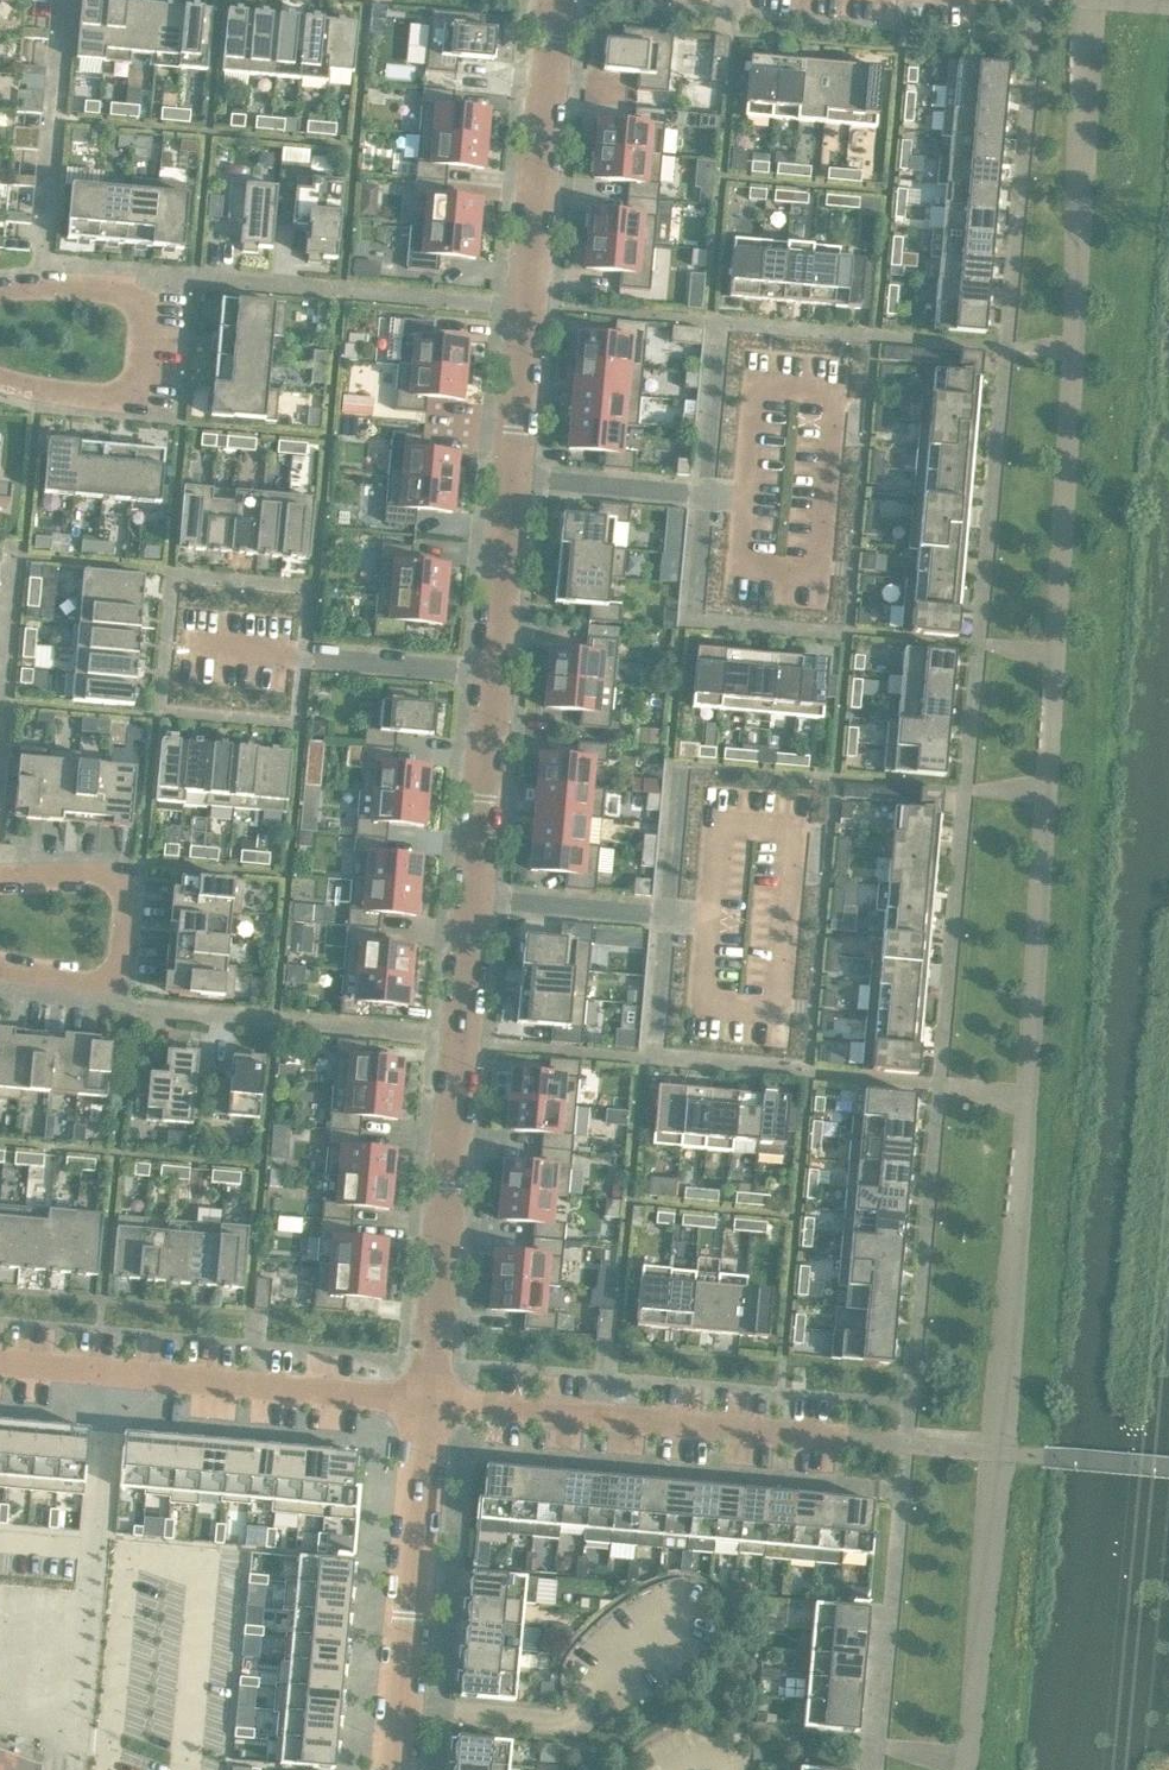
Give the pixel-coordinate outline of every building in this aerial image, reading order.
[(109,1),(102,0),(82,0),(76,59),(104,61),(109,1)] [(128,64),(134,3),(109,1),(104,61),(128,64)] [(155,66),(160,5),(134,3),(128,64),(131,64),(132,52),(154,54),(153,66),(155,66)] [(181,68),(186,8),(160,5),(155,66),(181,68)] [(384,37),(387,10),(387,6),(372,5),(369,36),(384,37)] [(207,71),(212,10),(186,8),(181,68),(207,71)] [(501,45),(503,21),(504,19),(481,17),(481,15),(431,10),(425,71),(456,74),(457,58),(493,61),(494,45),(501,45)] [(249,75),(255,14),(227,12),(222,72),(249,75)] [(274,77),(280,16),(255,14),(249,75),(274,77)] [(300,79),(306,19),(280,16),(274,77),(300,79)] [(325,82),(331,21),(306,19),(300,79),(325,82)] [(354,73),(358,23),(331,21),(325,82),(327,82),(329,70),(354,73)] [(48,40),(49,31),(23,28),(22,38),(48,40)] [(668,92),(673,36),(673,32),(623,28),(621,42),(606,41),(603,71),(638,74),(637,90),(668,92)] [(730,37),(714,36),(710,81),(726,83),(730,37)] [(751,57),(745,116),(773,118),(778,59),(751,57)] [(803,62),(778,59),(773,118),(798,120),(803,62)] [(948,60),(946,86),(1006,92),(1008,66),(948,60)] [(829,64),(803,62),(798,120),(824,123),(829,64)] [(854,66),(829,64),(824,123),(849,125),(854,66)] [(45,77),(46,67),(20,65),(19,75),(45,77)] [(881,69),(854,66),(849,125),(876,127),(881,69)] [(917,69),(908,68),(906,83),(916,83),(917,69)] [(1006,92),(946,86),(943,110),(1004,116),(1006,92)] [(453,107),(454,91),(423,88),(419,134),(486,140),(488,110),(453,107)] [(41,114),(43,92),(17,90),(15,111),(41,114)] [(915,93),(905,92),(904,107),(914,107),(915,93)] [(84,113),(99,115),(100,103),(85,101),(84,113)] [(124,117),(125,105),(111,104),(110,116),(124,117)] [(138,118),(139,106),(125,105),(124,117),(138,118)] [(914,107),(904,107),(903,121),(913,122),(914,107)] [(175,122),(176,110),(162,108),(161,120),(175,122)] [(662,156),(666,111),(635,108),(634,123),(598,120),(596,150),(662,156)] [(189,123),(190,111),(176,110),(175,122),(189,123)] [(1004,116),(943,110),(941,134),(1002,140),(1004,116)] [(230,127),(244,128),(245,116),(231,115),(230,127)] [(269,130),(271,118),(256,117),(255,129),(269,130)] [(296,133),(297,119),(285,118),(285,120),(271,118),(269,130),(296,133)] [(321,135),(322,123),(307,122),(306,134),(321,135)] [(335,136),(336,124),(322,123),(321,135),(335,136)] [(38,151),(40,129),(14,127),(12,148),(38,151)] [(88,144),(89,132),(72,131),(71,143),(88,144)] [(483,169),(486,140),(419,134),(415,179),(446,182),(448,166),(483,169)] [(1002,140),(941,134),(941,136),(951,137),(949,158),(939,157),(939,159),(999,164),(1002,140)] [(134,148),(135,137),(119,135),(118,147),(134,148)] [(149,150),(151,138),(135,137),(134,148),(149,150)] [(196,154),(197,142),(181,141),(180,153),(196,154)] [(911,141),(901,141),(900,155),(910,156),(911,141)] [(303,165),(304,150),(281,147),(280,163),(303,165)] [(229,150),(215,148),(214,163),(228,164),(229,150)] [(732,149),(730,171),(744,172),(746,150),(732,149)] [(658,200),(662,156),(596,150),(593,179),(629,182),(627,197),(658,200)] [(775,152),(774,165),(777,165),(794,167),(795,154),(775,152)] [(910,156),(900,155),(899,169),(908,170),(910,156)] [(999,164),(939,159),(937,183),(997,188),(999,164)] [(752,163),(751,173),(768,174),(768,164),(752,163)] [(777,165),(776,175),(793,176),(794,167),(777,165)] [(811,168),(794,167),(793,176),(810,178),(811,168)] [(828,168),(827,179),(844,181),(845,170),(828,168)] [(862,171),(845,170),(844,181),(861,182),(862,171)] [(35,187),(36,178),(10,176),(9,185),(35,187)] [(337,259),(344,182),(297,177),(292,230),(310,231),(307,262),(322,264),(322,258),(337,259)] [(130,191),(125,244),(135,245),(146,246),(153,247),(159,182),(158,182),(131,179),(130,191)] [(480,200),(445,197),(446,182),(415,179),(414,195),(428,197),(426,224),(425,225),(477,230),(480,200)] [(159,182),(153,247),(163,248),(175,249),(183,249),(189,184),(159,182)] [(272,249),(277,187),(231,183),(227,219),(245,221),(245,228),(242,228),(240,244),(243,245),(242,252),(257,253),(257,248),(272,249)] [(997,188),(937,183),(937,184),(946,185),(944,207),(995,212),(997,188)] [(375,216),(378,186),(361,184),(359,215),(375,216)] [(72,185),(67,239),(78,240),(89,241),(97,242),(101,188),(72,185)] [(101,188),(97,242),(106,242),(118,243),(125,244),(130,191),(101,188)] [(766,190),(749,188),(748,198),(765,199),(766,190)] [(907,190),(897,189),(896,203),(905,204),(907,190)] [(792,192),(775,190),(774,200),(791,202),(792,192)] [(808,193),(792,192),(791,202),(807,203),(808,193)] [(843,196),(826,195),(825,206),(842,208),(843,196)] [(211,196),(209,217),(221,218),(223,198),(211,196)] [(859,198),(843,196),(842,208),(858,209),(859,198)] [(654,245),(658,200),(627,197),(626,213),(590,210),(588,239),(654,245)] [(905,204),(896,203),(894,218),(904,218),(905,204)] [(995,212),(944,207),(942,230),(933,229),(933,231),(993,236),(995,212)] [(31,224),(32,215),(6,212),(5,222),(31,224)] [(475,259),(477,230),(425,225),(426,224),(411,223),(407,269),(438,272),(439,256),(475,259)] [(993,236),(933,231),(930,255),(991,260),(993,236)] [(902,238),(893,237),(891,251),(901,252),(902,238)] [(729,297),(756,300),(762,241),(734,238),(729,297)] [(29,251),(30,242),(4,239),(3,249),(29,251)] [(650,291),(654,245),(588,239),(585,269),(620,272),(619,288),(650,291)] [(787,243),(762,241),(756,300),(782,302),(787,243)] [(813,245),(787,243),(782,302),(807,304),(813,245)] [(838,248),(813,245),(807,304),(833,307),(838,248)] [(874,280),(876,262),(839,259),(840,248),(838,248),(833,307),(860,309),(862,279),(874,280)] [(706,266),(707,250),(693,249),(691,265),(706,266)] [(901,252),(891,251),(890,266),(900,267),(901,252)] [(991,260),(930,255),(930,257),(940,258),(938,280),(989,285),(991,260)] [(355,276),(378,278),(379,264),(356,262),(355,276)] [(989,285),(938,280),(936,304),(986,309),(989,285)] [(898,286),(888,285),(887,300),(897,301),(898,286)] [(284,335),(286,305),(222,299),(219,329),(284,335)] [(897,301),(887,300),(886,314),(896,315),(897,301)] [(986,309),(936,304),(933,330),(984,334),(986,309)] [(328,325),(329,309),(318,308),(316,324),(328,325)] [(390,319),(387,360),(399,361),(398,365),(472,372),(473,358),(466,358),(467,342),(432,338),(433,323),(390,319)] [(616,321),(614,337),(579,333),(576,363),(643,369),(647,324),(616,321)] [(701,346),(703,329),(672,326),(671,343),(701,346)] [(270,363),(272,336),(284,337),(284,335),(219,329),(216,358),(270,363)] [(357,361),(359,344),(344,343),(342,360),(357,361)] [(897,346),(883,345),(882,359),(896,361),(897,346)] [(911,348),(897,346),(896,361),(909,362),(911,348)] [(924,349),(911,348),(909,362),(922,363),(924,349)] [(937,350),(924,349),(922,363),(935,364),(937,350)] [(950,351),(937,350),(935,364),(949,365),(950,351)] [(324,368),(325,352),(313,351),(312,367),(324,368)] [(959,352),(950,351),(949,365),(958,366),(959,352)] [(957,637),(971,476),(982,354),(959,352),(958,366),(971,367),(971,373),(924,369),(908,549),(918,550),(916,573),(911,572),(910,580),(906,579),(901,632),(957,637)] [(267,389),(270,363),(216,358),(214,386),(279,392),(279,390),(267,389)] [(640,397),(643,369),(576,363),(574,391),(640,397)] [(398,365),(394,410),(425,413),(427,397),(462,401),(463,384),(470,385),(472,372),(398,365)] [(892,366),(881,365),(880,381),(891,382),(892,366)] [(322,383),(324,368),(312,367),(311,382),(322,383)] [(697,390),(699,373),(685,372),(684,388),(697,390)] [(276,422),(279,392),(214,386),(211,416),(276,422)] [(640,397),(574,391),(571,419),(627,424),(638,425),(640,397)] [(372,416),(374,398),(343,395),(342,413),(372,416)] [(889,402),(878,401),(877,417),(888,418),(889,402)] [(318,426),(320,410),(308,409),(307,425),(318,426)] [(694,430),(696,415),(682,414),(681,429),(694,430)] [(355,439),(357,417),(339,416),(337,437),(355,439)] [(888,418),(877,417),(875,433),(886,434),(888,418)] [(624,451),(627,424),(571,419),(568,449),(604,452),(603,468),(633,471),(635,452),(624,451)] [(422,451),(423,435),(392,432),(388,477),(454,483),(461,484),(462,471),(456,470),(457,454),(422,451)] [(215,448),(216,436),(202,435),(201,447),(215,448)] [(240,450),(242,438),(227,437),(226,449),(240,450)] [(255,451),(256,440),(242,438),(240,450),(255,451)] [(73,497),(78,443),(49,441),(44,494),(73,497)] [(292,455),(293,443),(278,441),(277,453),(292,455)] [(102,499),(107,446),(78,443),(73,497),(102,499)] [(306,456),(307,444),(293,443),(292,455),(306,456)] [(130,502),(135,448),(107,446),(102,499),(130,502)] [(160,505),(165,451),(135,448),(130,502),(160,505)] [(885,453),(874,452),(872,468),(883,468),(885,453)] [(689,476),(691,460),(677,459),(676,475),(689,476)] [(883,468),(872,468),(871,483),(882,484),(883,468)] [(452,513),(454,483),(388,477),(384,522),(415,525),(417,509),(452,513)] [(206,550),(212,489),(184,487),(179,548),(206,550)] [(231,552),(237,492),(212,489),(206,550),(231,552)] [(257,555),(262,494),(237,492),(231,552),(257,555)] [(282,557),(288,496),(262,494),(257,555),(282,557)] [(309,559),(315,499),(288,496),(282,557),(309,559)] [(880,503),(869,502),(867,518),(878,519),(880,503)] [(629,524),(630,505),(599,503),(598,518),(563,515),(560,544),(612,548),(615,522),(629,524)] [(878,519),(867,518),(866,534),(877,535),(878,519)] [(51,549),(52,538),(36,536),(34,548),(51,549)] [(682,554),(683,538),(667,537),(666,553),(682,554)] [(97,553),(98,542),(82,541),(81,552),(97,553)] [(113,555),(114,543),(98,542),(97,553),(113,555)] [(624,580),(626,550),(626,549),(612,548),(560,544),(557,574),(609,578),(624,580)] [(413,547),(382,545),(378,589),(444,595),(447,566),(412,563),(413,547)] [(159,559),(160,548),(144,546),(143,558),(159,559)] [(875,555),(864,554),(863,570),(874,571),(875,555)] [(40,594),(42,579),(41,579),(42,566),(31,565),(28,592),(40,594)] [(142,603),(145,576),(84,570),(82,598),(142,603)] [(607,604),(609,578),(557,574),(555,602),(590,605),(589,621),(620,624),(621,605),(607,604)] [(873,576),(862,576),(861,592),(872,593),(873,576)] [(442,625),(444,595),(378,589),(374,634),(405,637),(406,622),(442,625)] [(39,608),(40,594),(28,592),(27,607),(39,608)] [(140,629),(142,603),(82,598),(79,623),(140,629)] [(870,609),(859,608),(858,625),(869,626),(870,609)] [(675,629),(677,613),(664,612),(662,628),(675,629)] [(138,654),(140,629),(79,623),(77,649),(138,654)] [(614,684),(619,628),(588,626),(586,652),(550,649),(549,665),(542,664),(541,678),(548,678),(614,684)] [(37,630),(25,629),(23,644),(35,645),(37,630)] [(34,659),(35,645),(23,644),(22,658),(34,659)] [(724,651),(697,648),(692,707),(719,710),(724,651)] [(955,653),(904,648),(902,674),(953,679),(955,653)] [(135,679),(138,654),(77,649),(75,674),(135,679)] [(750,653),(724,651),(719,710),(745,712),(750,653)] [(776,655),(750,653),(745,712),(770,714),(776,655)] [(801,658),(776,655),(770,714),(796,716),(801,658)] [(864,656),(855,655),(853,670),(863,670),(864,656)] [(828,660),(801,658),(796,716),(823,719),(828,660)] [(33,670),(21,669),(20,684),(32,685),(33,670)] [(133,707),(135,679),(75,674),(72,701),(133,707)] [(953,679),(902,674),(900,698),(951,703),(953,679)] [(610,729),(614,684),(548,678),(545,708),(581,711),(579,727),(610,729)] [(862,680),(852,679),(851,693),(861,694),(862,680)] [(387,702),(382,701),(380,730),(366,729),(364,747),(395,750),(396,733),(432,736),(434,706),(419,704),(420,690),(388,687),(387,702)] [(861,694),(851,693),(850,708),(860,709),(861,694)] [(951,703),(900,698),(898,720),(888,719),(888,721),(949,727),(951,703)] [(949,727),(888,721),(886,745),(946,751),(949,727)] [(112,724),(110,745),(128,746),(130,726),(112,724)] [(858,728),(848,727),(847,742),(857,743),(858,728)] [(183,804),(189,743),(161,741),(156,801),(183,804)] [(541,755),(538,784),(590,789),(590,788),(593,762),(607,763),(609,745),(578,742),(576,758),(541,755)] [(857,743),(847,742),(846,756),(855,757),(857,743)] [(208,806),(214,745),(189,743),(183,804),(185,804),(185,795),(207,796),(206,806),(208,806)] [(234,808),(239,748),(214,745),(208,806),(234,808)] [(946,751),(886,745),(884,771),(944,776),(946,751)] [(699,746),(698,757),(715,759),(716,748),(699,746)] [(393,764),(395,750),(364,747),(360,791),(426,797),(429,767),(393,764)] [(44,820),(51,751),(21,748),(15,810),(27,811),(27,819),(44,820)] [(259,811),(265,750),(239,748),(234,808),(259,811)] [(724,749),(723,760),(740,761),(741,750),(724,749)] [(286,813),(292,753),(265,750),(259,811),(286,813)] [(758,752),(741,750),(740,761),(757,763),(758,752)] [(73,815),(79,754),(51,751),(44,820),(62,822),(63,814),(73,815)] [(775,753),(774,764),(791,766),(792,755),(775,753)] [(101,825),(106,766),(79,763),(80,754),(79,754),(73,815),(84,816),(83,824),(101,825)] [(809,756),(792,755),(791,766),(808,767),(809,756)] [(131,821),(136,768),(106,766),(101,825),(119,827),(119,820),(131,821)] [(659,795),(660,780),(642,779),(641,793),(647,794),(659,795)] [(858,784),(843,783),(842,797),(856,798),(858,784)] [(538,784),(536,812),(588,817),(588,818),(602,819),(602,818),(603,804),(603,802),(604,790),(605,789),(590,788),(590,789),(538,784)] [(871,785),(858,784),(856,798),(870,799),(871,785)] [(884,786),(871,785),(870,799),(883,800),(884,786)] [(897,787),(884,786),(883,800),(896,802),(897,787)] [(911,789),(897,787),(896,802),(909,803),(911,789)] [(917,1075),(941,811),(943,792),(911,789),(909,803),(932,805),(931,811),(894,807),(887,883),(878,882),(876,910),(885,911),(883,935),(881,959),(871,958),(861,1070),(917,1075)] [(424,826),(426,797),(360,791),(356,836),(387,838),(388,823),(424,826)] [(660,795),(659,795),(647,794),(646,810),(659,811),(660,795)] [(851,820),(853,803),(842,802),(840,819),(851,820)] [(536,812),(533,841),(585,845),(599,846),(602,819),(588,818),(588,817),(536,812)] [(313,832),(300,831),(298,846),(311,847),(313,832)] [(643,835),(642,851),(655,852),(657,836),(643,835)] [(385,854),(387,838),(356,836),(354,854),(368,856),(366,881),(366,882),(418,887),(421,857),(385,854)] [(849,839),(838,838),(837,854),(848,855),(849,839)] [(533,841),(531,870),(566,873),(565,885),(564,889),(595,892),(599,847),(599,846),(585,845),(533,841)] [(165,844),(164,856),(178,857),(179,846),(165,844)] [(203,860),(205,848),(190,846),(189,858),(203,860)] [(218,861),(219,849),(205,848),(203,860),(218,861)] [(254,864),(256,852),(241,851),(240,863),(254,864)] [(654,868),(655,852),(642,851),(640,866),(654,868)] [(269,866),(270,854),(256,852),(254,864),(269,866)] [(848,855),(837,854),(836,870),(847,871),(848,855)] [(241,912),(243,883),(181,877),(180,889),(173,888),(171,906),(241,912)] [(653,880),(639,879),(635,879),(634,895),(651,897),(653,880)] [(366,882),(366,881),(352,880),(348,926),(379,928),(380,913),(415,916),(418,887),(366,882)] [(834,889),(832,905),(843,906),(845,890),(834,889)] [(830,927),(830,931),(854,933),(856,907),(843,906),(832,905),(831,921),(830,927)] [(229,940),(231,913),(240,914),(241,912),(171,906),(170,924),(177,925),(176,935),(229,940)] [(562,924),(561,939),(591,942),(592,930),(592,926),(562,924)] [(312,928),(292,926),(291,950),(310,952),(312,928)] [(377,944),(379,928),(348,926),(344,971),(410,977),(412,947),(377,944)] [(618,932),(617,947),(647,950),(649,935),(618,932)] [(226,967),(229,940),(176,935),(175,946),(168,945),(166,963),(235,969),(236,968),(226,967)] [(588,972),(591,942),(561,939),(524,936),(522,966),(588,972)] [(840,941),(829,940),(828,956),(839,957),(840,941)] [(839,957),(828,956),(826,972),(837,973),(839,957)] [(271,972),(272,961),(261,960),(260,972),(271,972)] [(233,999),(235,969),(166,963),(165,981),(172,981),(171,993),(233,999)] [(585,999),(588,972),(522,966),(519,993),(585,999)] [(304,969),(290,968),(288,982),(302,983),(304,969)] [(407,1006),(410,977),(344,971),(340,1016),(370,1018),(372,1003),(407,1006)] [(836,992),(825,991),(823,1007),(834,1008),(836,992)] [(583,1029),(585,999),(519,993),(512,993),(511,1007),(518,1008),(517,1023),(552,1027),(550,1042),(581,1045),(583,1029)] [(834,1014),(823,1013),(821,1029),(832,1030),(834,1014)] [(25,1031),(7,1030),(7,1037),(0,1036),(0,1099),(19,1101),(25,1031)] [(616,1030),(615,1048),(635,1049),(636,1032),(620,1030),(616,1030)] [(48,1094),(53,1042),(42,1041),(43,1033),(25,1031),(19,1101),(20,1101),(21,1091),(48,1094)] [(76,1096),(82,1037),(64,1035),(63,1042),(53,1042),(48,1094),(76,1096)] [(106,1099),(111,1046),(99,1045),(99,1038),(82,1037),(76,1096),(106,1099)] [(367,1058),(368,1042),(337,1039),(333,1084),(400,1090),(402,1061),(367,1058)] [(171,1043),(170,1050),(167,1050),(166,1067),(168,1067),(168,1074),(150,1072),(147,1098),(145,1120),(192,1124),(199,1051),(185,1050),(185,1044),(171,1043)] [(831,1047),(820,1046),(818,1062),(829,1063),(831,1047)] [(236,1049),(235,1056),(233,1056),(231,1073),(234,1073),(233,1080),(215,1078),(212,1115),(259,1119),(264,1057),(250,1056),(250,1050),(236,1049)] [(576,1106),(580,1065),(580,1061),(549,1058),(548,1074),(512,1071),(510,1100),(576,1106)] [(135,1071),(133,1097),(147,1098),(150,1072),(135,1071)] [(397,1120),(400,1090),(333,1084),(329,1129),(360,1132),(362,1116),(397,1120)] [(654,1123),(652,1145),(680,1147),(685,1088),(658,1086),(656,1108),(654,1123)] [(685,1088),(680,1147),(705,1149),(710,1090),(685,1088)] [(855,1089),(853,1115),(913,1121),(914,1108),(914,1103),(915,1095),(855,1089)] [(710,1090),(705,1149),(731,1152),(736,1093),(710,1090)] [(736,1093),(731,1152),(756,1154),(761,1095),(736,1093)] [(761,1095),(756,1154),(783,1156),(787,1117),(788,1102),(788,1098),(761,1095)] [(825,1098),(815,1097),(813,1112),(823,1112),(825,1098)] [(572,1151),(576,1106),(510,1100),(507,1130),(542,1133),(541,1148),(572,1151)] [(788,1102),(787,1117),(796,1118),(798,1103),(788,1102)] [(646,1107),(644,1122),(654,1123),(656,1108),(646,1107)] [(853,1115),(852,1117),(862,1118),(860,1140),(911,1145),(912,1132),(912,1128),(913,1121),(853,1115)] [(822,1122),(812,1121),(811,1136),(821,1136),(822,1122)] [(84,1142),(85,1126),(74,1125),(72,1141),(84,1142)] [(391,1180),(394,1151),(359,1147),(360,1132),(329,1129),(325,1175),(339,1176),(340,1175),(391,1180)] [(821,1136),(811,1136),(810,1150),(820,1151),(821,1136)] [(848,1162),(848,1163),(908,1169),(910,1156),(910,1152),(911,1145),(860,1140),(858,1162),(848,1162)] [(568,1196),(572,1151),(541,1148),(540,1164),(504,1161),(503,1177),(496,1176),(495,1189),(502,1190),(553,1194),(568,1196)] [(29,1166),(30,1154),(16,1153),(14,1165),(29,1166)] [(43,1167),(44,1155),(30,1154),(29,1166),(43,1167)] [(80,1171),(81,1158),(66,1157),(66,1169),(80,1171)] [(94,1172),(95,1160),(81,1158),(80,1171),(94,1172)] [(149,1177),(150,1165),(135,1163),(134,1176),(149,1177)] [(848,1163),(846,1187),(906,1193),(907,1181),(908,1176),(908,1169),(848,1163)] [(174,1179),(176,1167),(161,1166),(160,1178),(174,1179)] [(189,1181),(190,1169),(176,1167),(174,1179),(189,1181)] [(268,1186),(283,1187),(285,1170),(270,1169),(268,1186)] [(818,1170),(808,1169),(807,1184),(816,1185),(818,1170)] [(226,1184),(227,1172),(212,1170),(211,1183),(226,1184)] [(240,1185),(241,1173),(227,1172),(226,1184),(240,1185)] [(389,1209),(391,1180),(340,1175),(339,1176),(337,1202),(323,1201),(321,1219),(352,1222),(353,1206),(389,1209)] [(736,1194),(735,1204),(751,1205),(752,1195),(753,1185),(737,1183),(736,1194)] [(816,1185),(807,1184),(805,1198),(815,1199),(816,1185)] [(659,1187),(658,1197),(675,1198),(676,1188),(659,1187)] [(844,1210),(844,1211),(904,1217),(905,1205),(906,1200),(906,1193),(846,1187),(846,1189),(844,1210)] [(685,1189),(684,1199),(700,1200),(701,1191),(685,1189)] [(551,1222),(553,1194),(502,1190),(499,1219),(534,1223),(533,1238),(563,1241),(565,1223),(551,1222)] [(718,1192),(701,1191),(700,1200),(717,1202),(718,1192)] [(752,1195),(751,1205),(768,1207),(769,1197),(752,1195)] [(620,1201),(606,1200),(604,1217),(619,1218),(620,1201)] [(25,1208),(0,1205),(0,1266),(20,1268),(25,1208)] [(643,1225),(644,1208),(633,1207),(631,1224),(643,1225)] [(46,1271),(51,1210),(25,1208),(20,1268),(46,1271)] [(72,1273),(77,1212),(51,1210),(46,1271),(72,1273)] [(844,1211),(842,1236),(902,1241),(903,1229),(903,1224),(904,1217),(844,1211)] [(98,1275),(103,1215),(77,1212),(72,1273),(98,1275)] [(674,1214),(657,1212),(656,1222),(673,1224),(674,1214)] [(699,1216),(682,1215),(681,1224),(698,1226),(699,1216)] [(139,1279),(145,1218),(118,1216),(113,1277),(139,1279)] [(716,1218),(699,1216),(698,1226),(715,1227),(716,1218)] [(301,1233),(302,1219),(278,1217),(277,1231),(301,1233)] [(165,1281),(170,1221),(169,1221),(168,1232),(146,1230),(147,1219),(145,1218),(139,1279),(165,1281)] [(814,1219),(804,1218),(802,1232),(812,1233),(814,1219)] [(351,1237),(352,1222),(321,1219),(317,1264),(383,1270),(386,1241),(351,1237)] [(750,1221),(733,1219),(732,1229),(749,1230),(750,1221)] [(192,1284),(197,1223),(170,1221),(165,1281),(192,1284)] [(767,1222),(750,1221),(749,1230),(766,1232),(767,1222)] [(217,1286),(222,1225),(197,1223),(192,1284),(217,1286)] [(243,1288),(249,1228),(222,1225),(217,1286),(243,1288)] [(812,1233),(802,1232),(801,1247),(811,1247),(812,1233)] [(842,1236),(840,1260),(900,1265),(901,1253),(901,1248),(902,1241),(842,1236)] [(559,1287),(563,1241),(533,1238),(532,1254),(496,1251),(493,1280),(545,1285),(545,1286),(559,1287)] [(840,1260),(837,1284),(897,1289),(899,1277),(899,1272),(900,1265),(840,1260)] [(381,1299),(383,1270),(317,1264),(313,1309),(344,1312),(345,1296),(381,1299)] [(809,1267),(799,1266),(798,1280),(808,1281),(809,1267)] [(641,1267),(636,1326),(663,1328),(669,1270),(641,1267)] [(669,1270),(663,1328),(689,1331),(694,1272),(669,1270)] [(694,1272),(689,1331),(714,1333),(719,1274),(694,1272)] [(719,1274),(714,1333),(740,1335),(745,1276),(719,1274)] [(745,1276),(740,1335),(767,1338),(771,1290),(746,1288),(747,1277),(745,1276)] [(256,1278),(253,1309),(268,1310),(269,1310),(269,1307),(272,1279),(259,1278),(256,1278)] [(543,1312),(545,1286),(545,1285),(493,1280),(491,1310),(526,1313),(525,1328),(556,1331),(557,1313),(543,1312)] [(808,1281),(798,1280),(797,1295),(807,1296),(808,1281)] [(835,1306),(835,1308),(895,1314),(896,1301),(897,1297),(897,1289),(837,1284),(837,1286),(847,1287),(845,1307),(835,1306)] [(835,1308),(833,1332),(893,1338),(894,1325),(895,1321),(895,1314),(835,1308)] [(615,1310),(611,1310),(599,1309),(596,1340),(603,1341),(612,1342),(615,1310)] [(805,1315),(795,1314),(794,1329),(804,1330),(805,1315)] [(804,1330),(794,1329),(792,1343),(802,1344),(804,1330)] [(833,1332),(831,1358),(840,1359),(891,1363),(892,1350),(892,1345),(893,1338),(833,1332)] [(5,1488),(11,1422),(10,1422),(0,1421),(0,1488),(5,1488)] [(11,1422),(5,1488),(31,1490),(37,1425),(36,1425),(12,1423),(11,1422)] [(37,1425),(31,1490),(56,1493),(62,1427),(37,1425)] [(62,1427),(56,1493),(83,1495),(89,1430),(89,1429),(87,1429),(63,1427),(62,1427)] [(124,1433),(119,1487),(144,1489),(146,1489),(151,1435),(150,1435),(124,1433)] [(144,1492),(144,1495),(146,1495),(170,1497),(171,1497),(177,1437),(176,1437),(152,1435),(151,1435),(146,1489),(144,1489),(144,1492)] [(170,1497),(169,1503),(171,1503),(196,1506),(198,1506),(199,1494),(197,1494),(202,1440),(201,1440),(177,1437),(171,1497),(170,1497)] [(202,1440),(197,1494),(199,1494),(221,1496),(223,1496),(228,1442),(227,1442),(203,1440),(202,1440)] [(221,1496),(221,1502),(222,1502),(248,1505),(250,1505),(250,1499),(248,1499),(253,1444),(229,1442),(228,1442),(223,1496),(221,1496)] [(253,1444),(248,1499),(250,1499),(272,1501),(274,1501),(279,1447),(278,1447),(254,1444),(253,1444)] [(272,1501),(271,1512),(273,1512),(299,1515),(304,1449),(280,1447),(279,1447),(274,1501),(272,1501)] [(304,1449),(299,1515),(324,1517),(330,1451),(329,1451),(305,1449),(304,1449)] [(330,1451),(324,1517),(354,1520),(356,1520),(358,1509),(359,1487),(354,1487),(357,1454),(356,1454),(355,1454),(331,1451),(330,1451)] [(478,1498),(475,1531),(507,1534),(513,1468),(486,1466),(483,1499),(478,1498)] [(513,1468),(507,1534),(533,1537),(539,1470),(513,1468)] [(539,1470),(533,1537),(558,1539),(560,1527),(565,1473),(539,1470)] [(565,1473),(560,1527),(585,1529),(590,1475),(565,1473)] [(585,1529),(584,1541),(609,1543),(615,1477),(590,1475),(585,1529)] [(615,1477),(609,1543),(635,1546),(641,1480),(615,1477)] [(641,1480),(635,1546),(661,1548),(662,1536),(667,1482),(641,1480)] [(667,1482),(662,1536),(688,1539),(693,1484),(667,1482)] [(688,1539),(687,1550),(712,1553),(714,1541),(718,1486),(693,1484),(688,1539)] [(718,1486),(714,1541),(739,1543),(743,1489),(718,1486)] [(739,1543),(738,1553),(764,1555),(770,1491),(743,1489),(739,1543)] [(764,1555),(763,1558),(790,1560),(796,1493),(770,1491),(764,1555)] [(796,1493),(790,1560),(815,1562),(821,1496),(796,1493)] [(821,1496),(815,1562),(841,1565),(842,1553),(847,1498),(821,1496)] [(847,1498),(842,1553),(872,1555),(873,1555),(875,1534),(870,1534),(873,1501),(873,1500),(847,1498)] [(7,1515),(8,1505),(3,1505),(0,1505),(0,1514),(7,1515)] [(50,1509),(49,1519),(58,1519),(59,1510),(54,1510),(50,1509)] [(49,1519),(48,1528),(57,1529),(58,1519),(49,1519)] [(165,1520),(164,1529),(173,1530),(174,1520),(165,1520)] [(216,1524),(215,1534),(224,1535),(225,1525),(220,1525),(216,1524)] [(133,1526),(133,1536),(142,1537),(143,1527),(133,1526)] [(164,1529),(163,1538),(172,1539),(173,1530),(164,1529)] [(267,1529),(266,1538),(275,1539),(276,1530),(272,1529),(267,1529)] [(318,1533),(317,1543),(327,1544),(327,1534),(318,1533)] [(215,1534),(214,1543),(223,1544),(224,1535),(215,1534)] [(266,1538),(265,1548),(274,1549),(275,1539),(266,1538)] [(139,1624),(144,1543),(120,1541),(118,1574),(134,1575),(130,1624),(139,1624)] [(317,1543),(316,1552),(326,1553),(327,1544),(317,1543)] [(691,1562),(692,1552),(682,1551),(681,1561),(691,1562)] [(535,1563),(536,1553),(527,1552),(526,1562),(535,1563)] [(296,1582),(296,1583),(350,1588),(352,1564),(353,1562),(353,1561),(298,1556),(296,1582)] [(504,1568),(505,1558),(496,1557),(495,1567),(504,1568)] [(587,1568),(587,1558),(578,1557),(577,1567),(587,1568)] [(638,1572),(639,1563),(629,1561),(628,1571),(638,1572)] [(690,1571),(691,1562),(681,1561),(680,1570),(690,1571)] [(535,1572),(535,1563),(526,1562),(525,1572),(535,1572)] [(586,1577),(587,1568),(577,1567),(576,1576),(586,1577)] [(637,1582),(638,1572),(628,1571),(627,1581),(637,1582)] [(740,1581),(741,1572),(732,1571),(731,1581),(740,1581)] [(535,1604),(537,1580),(537,1578),(471,1572),(469,1598),(523,1603),(535,1604)] [(249,1574),(248,1584),(257,1585),(258,1575),(249,1574)] [(258,1575),(257,1585),(267,1586),(267,1581),(268,1576),(258,1575)] [(792,1586),(793,1576),(783,1576),(782,1585),(792,1586)] [(843,1591),(844,1581),(834,1580),(833,1590),(843,1591)] [(282,1608),(282,1610),(293,1611),(294,1609),(348,1614),(348,1613),(350,1589),(350,1588),(296,1583),(296,1582),(285,1581),(285,1582),(282,1608)] [(740,1591),(740,1581),(731,1581),(730,1590),(740,1591)] [(791,1596),(792,1586),(782,1585),(781,1595),(791,1596)] [(842,1600),(843,1591),(833,1590),(833,1599),(842,1600)] [(521,1627),(523,1603),(469,1598),(467,1622),(521,1627)] [(598,1610),(599,1600),(590,1599),(589,1609),(598,1610)] [(866,1634),(869,1608),(814,1604),(812,1629),(866,1634)] [(291,1633),(291,1635),(346,1639),(348,1615),(348,1614),(294,1609),(293,1611),(291,1633)] [(774,1631),(775,1621),(765,1620),(764,1630),(774,1631)] [(784,1631),(785,1622),(775,1621),(774,1631),(784,1631)] [(519,1651),(521,1627),(467,1622),(465,1646),(519,1651)] [(561,1636),(562,1626),(552,1625),(552,1635),(561,1636)] [(244,1626),(244,1635),(253,1636),(254,1626),(244,1626)] [(254,1626),(253,1636),(262,1637),(263,1632),(263,1627),(254,1626)] [(571,1636),(572,1626),(562,1626),(561,1636),(571,1636)] [(864,1658),(866,1634),(812,1629),(810,1653),(864,1658)] [(283,1660),(283,1661),(289,1662),(289,1660),(343,1665),(343,1664),(346,1640),(346,1639),(291,1635),(291,1633),(286,1632),(286,1634),(283,1660)] [(136,1636),(108,1634),(101,1744),(129,1746),(136,1636)] [(517,1675),(519,1651),(465,1646),(463,1670),(517,1675)] [(862,1682),(864,1658),(810,1653),(808,1677),(862,1682)] [(287,1684),(287,1686),(341,1691),(341,1690),(343,1666),(343,1665),(289,1660),(289,1662),(287,1684)] [(769,1679),(770,1669),(761,1668),(760,1678),(769,1679)] [(779,1680),(780,1670),(770,1669),(769,1679),(779,1680)] [(514,1701),(517,1675),(463,1670),(460,1696),(514,1701)] [(540,1682),(541,1672),(531,1671),(530,1681),(540,1682)] [(550,1683),(551,1673),(541,1672),(540,1682),(550,1683)] [(240,1677),(239,1686),(248,1687),(249,1678),(240,1677)] [(860,1707),(862,1682),(808,1677),(806,1702),(860,1707)] [(249,1678),(248,1687),(258,1688),(258,1683),(259,1679),(249,1678)] [(273,1710),(273,1712),(278,1713),(279,1711),(339,1716),(339,1715),(341,1691),(287,1686),(287,1684),(275,1683),(275,1685),(273,1710)] [(857,1732),(860,1707),(806,1702),(803,1727),(857,1732)] [(276,1736),(276,1738),(282,1739),(282,1737),(336,1742),(336,1741),(339,1717),(339,1716),(279,1711),(278,1713),(276,1736)] [(765,1724),(766,1714),(757,1713),(756,1723),(765,1724)] [(235,1728),(234,1737),(244,1738),(245,1729),(235,1728)] [(245,1729),(244,1738),(253,1739),(253,1734),(254,1730),(245,1729)] [(508,1767),(511,1741),(457,1736),(454,1762),(508,1767)] [(42,1765),(43,1753),(38,1751),(0,1737),(0,1769),(42,1769),(42,1765)] [(282,1739),(279,1764),(334,1769),(336,1743),(336,1742),(282,1737),(282,1739)] [(540,1746),(538,1762),(554,1763),(556,1747),(540,1746)]
